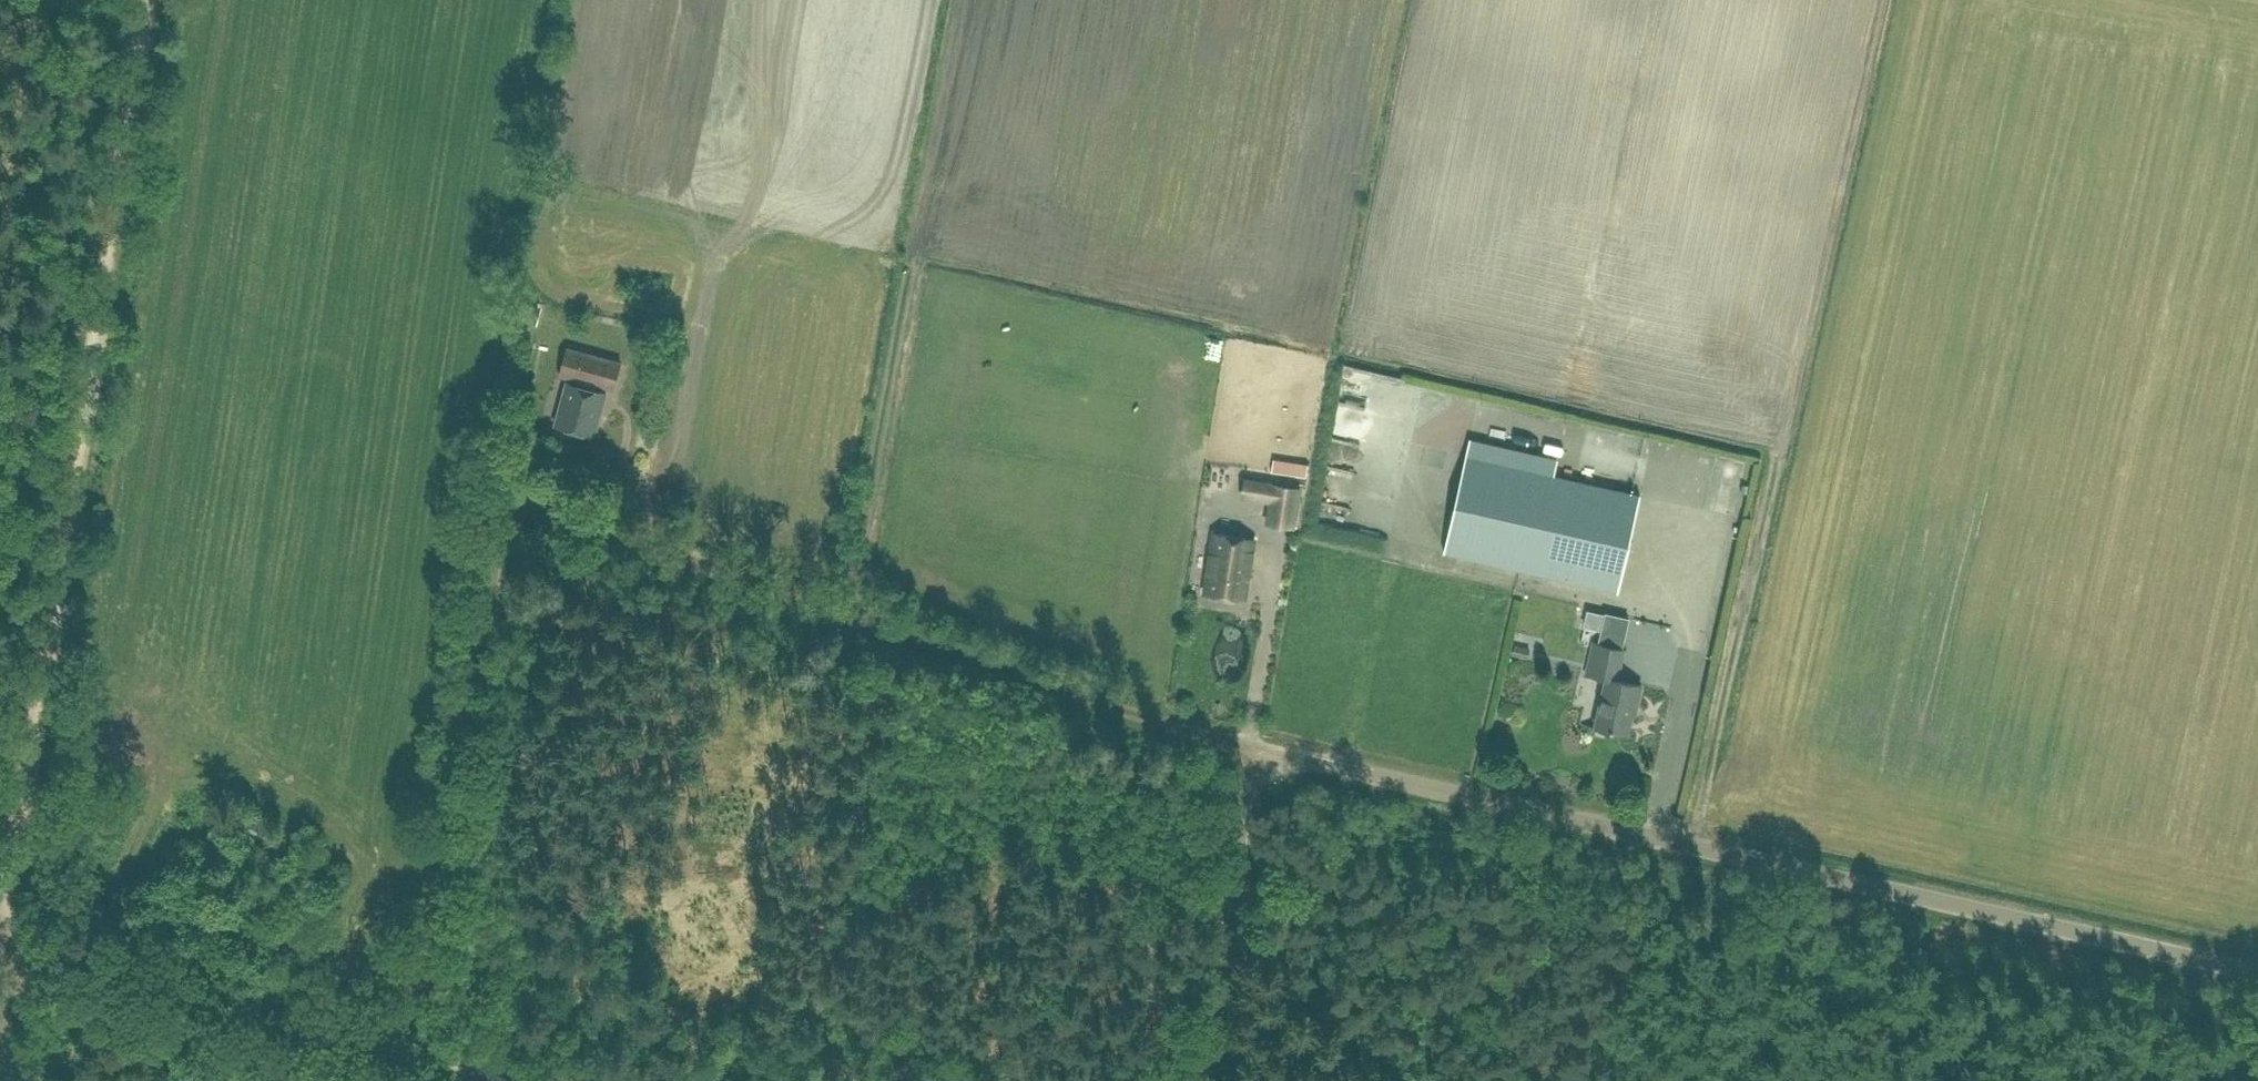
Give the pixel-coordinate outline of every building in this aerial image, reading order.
[(613,390),(620,363),(564,348),(557,375),(576,380),(575,385),(566,382),(554,425),(594,436),(605,393),(594,390),(595,385),(613,390)] [(1280,455),(1277,469),(1312,476),(1315,462),(1280,455)] [(1617,591),(1639,494),(1467,455),(1445,551),(1617,591)] [(1243,492),(1276,497),(1272,522),(1294,526),(1301,486),(1246,477),(1243,492)] [(1211,530),(1200,591),(1241,598),(1252,537),(1211,530)] [(1536,592),(1561,596),(1564,583),(1538,579),(1536,592)] [(1635,706),(1639,685),(1618,681),(1625,649),(1595,643),(1588,674),(1604,678),(1594,727),(1626,734),(1632,706),(1635,706)]
